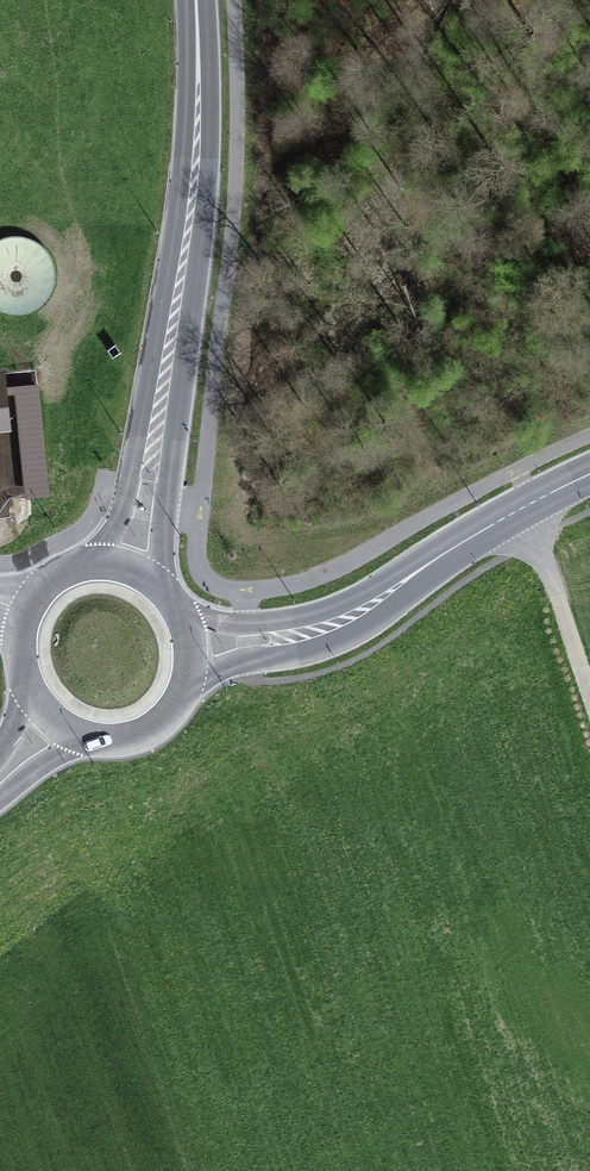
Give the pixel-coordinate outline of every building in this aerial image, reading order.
[(46,241),(0,240),(0,306),(44,307),(46,241)]
